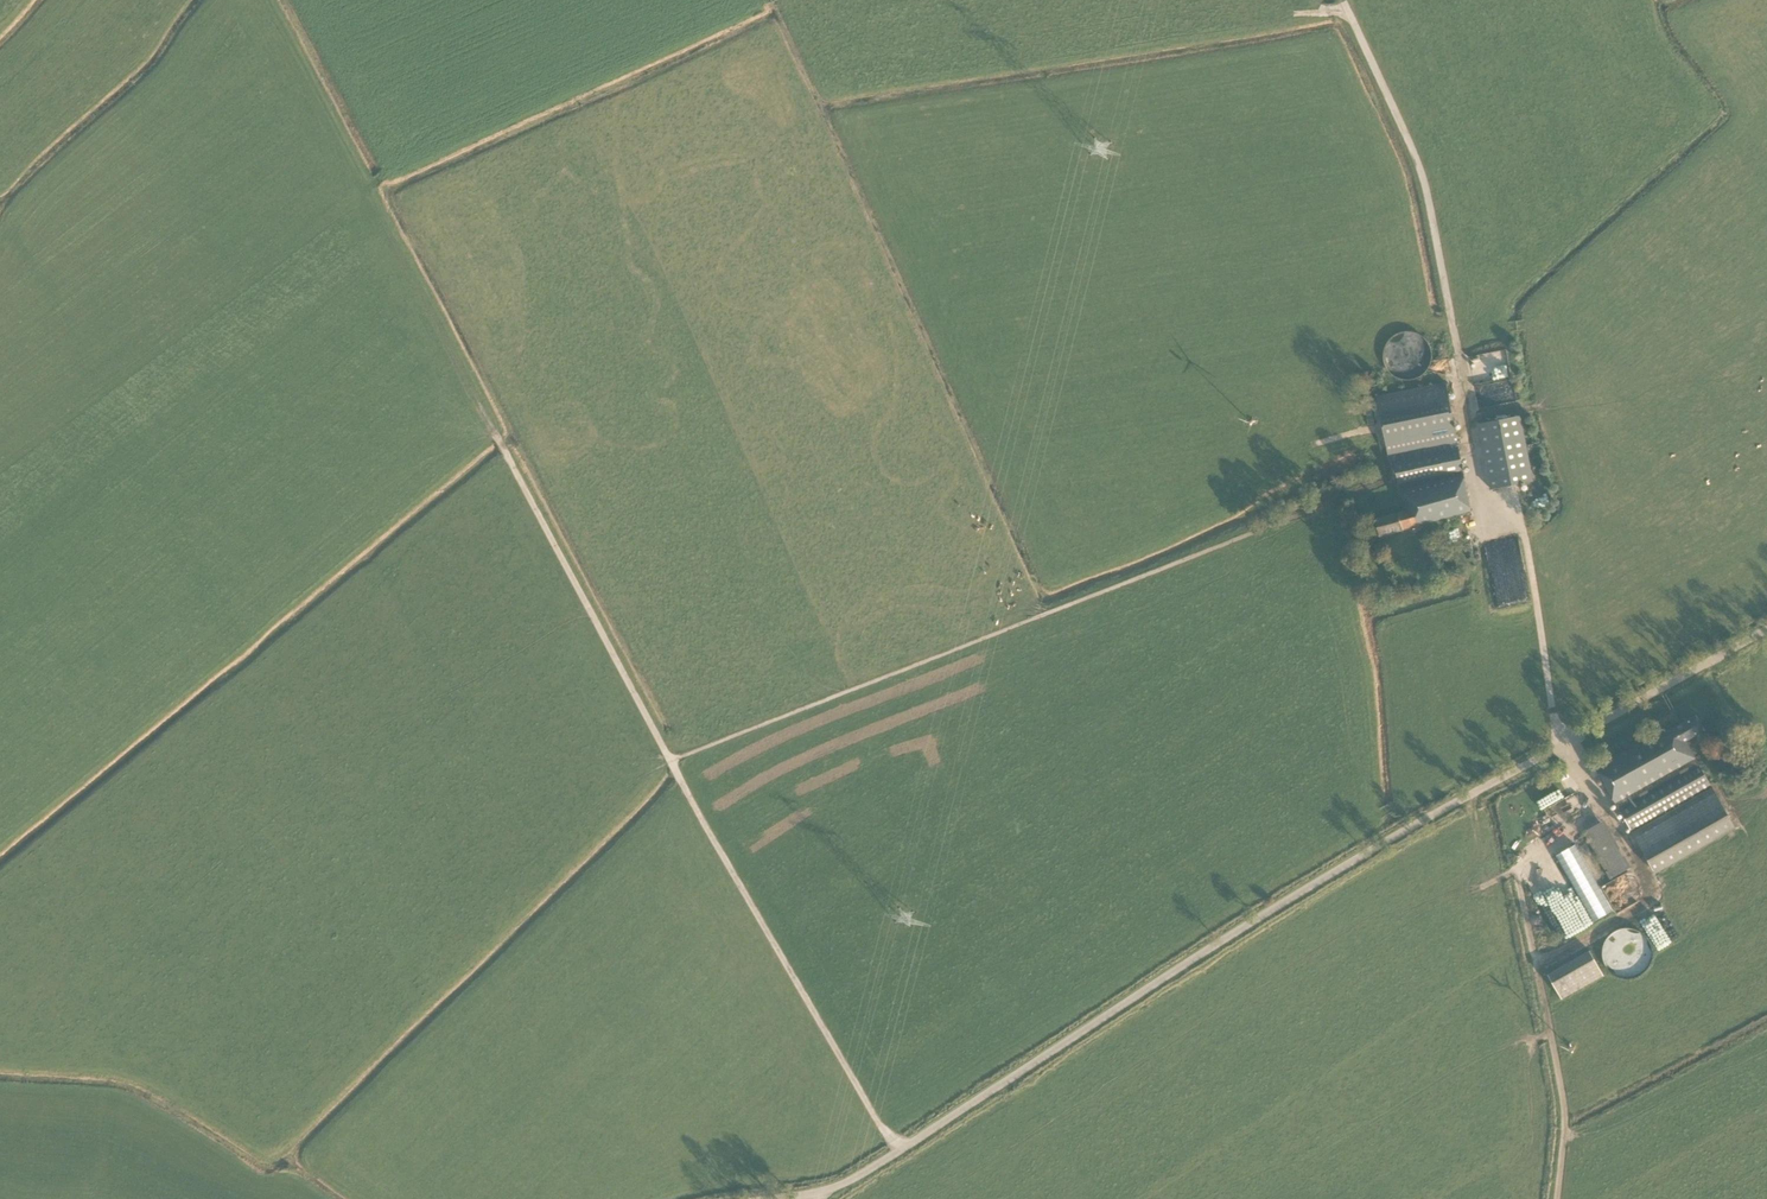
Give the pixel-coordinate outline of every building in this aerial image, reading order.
[(1403,379),(1409,380),(1414,379),(1418,377),(1423,374),(1427,371),(1429,367),(1431,362),(1432,358),(1432,353),(1431,349),(1430,344),(1426,339),(1423,336),(1419,333),(1415,332),(1411,331),(1406,331),(1401,331),(1396,334),(1392,336),(1389,340),(1386,343),(1385,348),(1384,352),(1383,357),(1384,361),(1386,366),(1389,371),(1392,374),(1395,376),(1400,379),(1403,379)] [(1495,353),(1472,357),(1476,380),(1487,378),(1487,375),(1498,373),(1499,379),(1513,376),(1510,364),(1500,366),(1500,370),(1487,373),(1486,363),(1478,364),(1478,361),(1501,357),(1500,351),(1495,351),(1495,353)] [(1458,447),(1446,382),(1378,395),(1389,455),(1394,461),(1403,510),(1373,518),(1378,535),(1412,525),(1413,530),(1472,514),(1458,447)] [(1526,444),(1521,414),(1478,423),(1491,489),(1533,480),(1542,478),(1535,443),(1526,444)] [(1448,541),(1456,539),(1453,527),(1445,530),(1448,541)] [(1686,740),(1688,738),(1705,729),(1696,714),(1666,731),(1662,725),(1594,764),(1631,829),(1711,784),(1686,740)] [(1735,827),(1712,786),(1632,831),(1655,872),(1735,827)] [(1603,819),(1583,830),(1610,878),(1630,866),(1603,819)] [(1614,975),(1621,978),(1629,978),(1636,976),(1643,972),(1648,966),(1650,959),(1651,951),(1649,943),(1645,937),(1638,931),(1631,929),(1623,928),(1615,931),(1608,935),(1604,942),(1601,949),(1601,957),(1603,964),(1608,971),(1614,975)] [(1588,950),(1547,974),(1562,999),(1603,975),(1588,950)]
